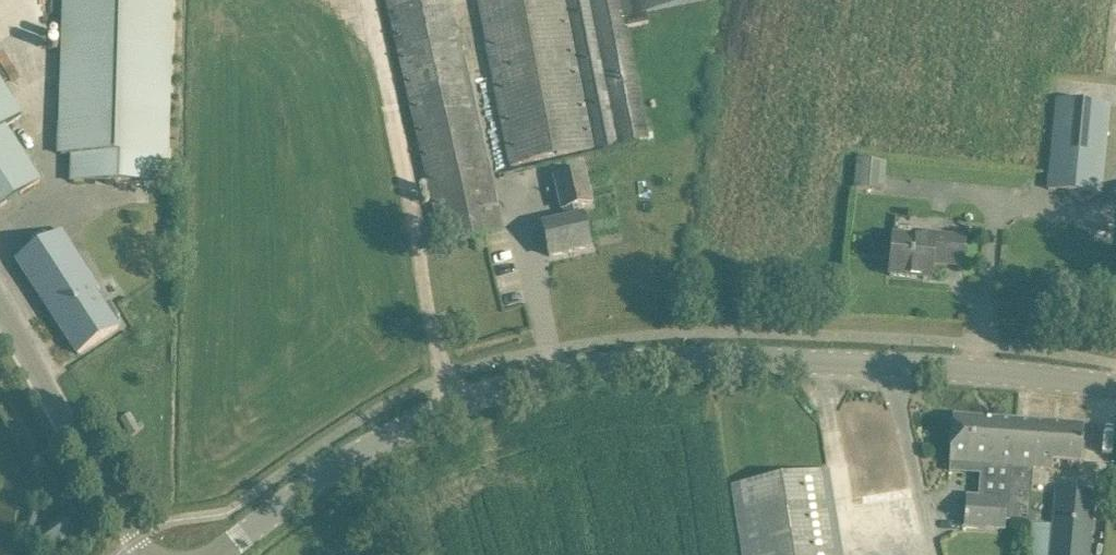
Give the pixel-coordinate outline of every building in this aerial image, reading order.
[(165,186),(170,0),(66,0),(61,155),(75,156),(74,183),(165,186)] [(444,0),(386,0),(389,13),(440,243),(502,230),(451,0),(444,0)] [(509,166),(510,166),(541,160),(619,144),(648,138),(626,28),(647,23),(646,14),(710,0),(476,0),(509,166)] [(22,116),(0,83),(0,208),(40,182),(5,127),(22,116)] [(1100,195),(1103,173),(1109,106),(1057,100),(1048,190),(1100,195)] [(559,175),(580,170),(577,155),(555,160),(559,175)] [(883,191),(886,162),(857,159),(854,188),(883,191)] [(590,248),(581,207),(594,204),(586,170),(551,177),(560,211),(567,209),(569,221),(542,227),(549,257),(590,248)] [(35,249),(17,261),(78,355),(96,343),(118,329),(117,326),(121,324),(118,319),(120,318),(110,302),(103,305),(95,292),(100,289),(63,232),(35,249)] [(893,237),(890,276),(931,280),(932,264),(962,267),(965,238),(928,235),(927,240),(893,237)] [(130,413),(121,419),(131,436),(140,431),(139,430),(144,426),(142,423),(138,426),(130,413)] [(1015,468),(1018,423),(953,418),(950,464),(1015,468)] [(1018,423),(1015,468),(1051,470),(1052,462),(1081,464),(1083,427),(1018,423)] [(830,470),(732,486),(743,554),(843,554),(830,470)] [(1095,496),(1054,492),(1051,524),(1030,523),(1029,542),(1049,544),(1048,554),(1089,554),(1095,496)] [(1007,498),(966,495),(964,528),(1005,531),(1007,498)] [(64,518),(40,535),(50,549),(74,532),(64,518)]
